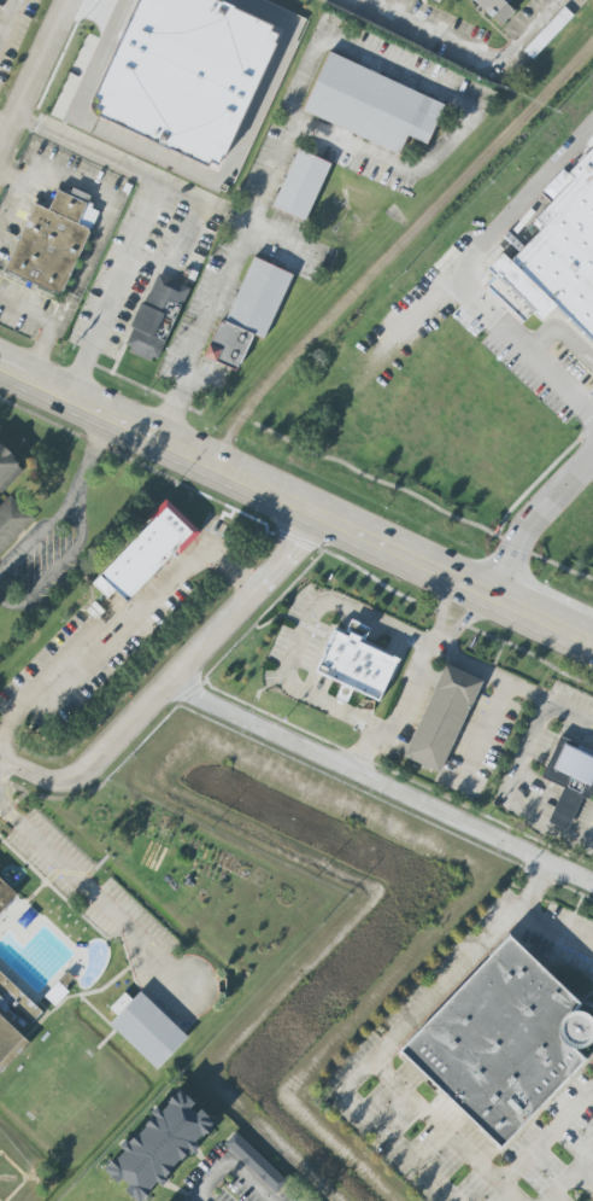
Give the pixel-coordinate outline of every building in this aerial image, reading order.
[(94,99),(139,0),(218,0),(274,25),(270,31),(277,35),(274,43),(277,45),(224,158),(223,158),(218,165),(210,162),(209,167),(99,116),(101,111),(95,109),(99,101),(94,99)] [(500,26),(516,11),(509,4),(513,0),(475,0),(500,26)] [(564,7),(522,51),(532,59),(574,17),(564,7)] [(329,52),(303,110),(398,156),(407,136),(427,145),(445,106),(329,52)] [(298,150),(271,206),(305,222),(331,165),(298,150)] [(592,353),(592,165),(499,263),(592,353)] [(63,296),(98,211),(88,207),(93,197),(73,188),(70,195),(57,190),(49,210),(34,204),(5,272),(63,296)] [(264,338),(225,321),(254,257),(293,274),(264,338)] [(190,286),(156,274),(145,305),(140,303),(124,350),(156,362),(164,340),(154,337),(167,300),(184,306),(190,286)] [(165,340),(181,307),(170,302),(154,335),(165,340)] [(25,470),(0,445),(0,495),(25,470)] [(36,519),(11,495),(0,506),(0,555),(36,519)] [(165,507),(92,584),(107,599),(115,591),(127,604),(193,532),(165,507)] [(440,771),(403,753),(446,664),(482,681),(440,771)] [(582,795),(590,799),(592,791),(592,751),(557,738),(542,778),(562,786),(549,823),(569,830),(582,795)] [(17,894),(0,878),(0,913),(17,894)] [(591,1018),(592,1021),(592,1040),(591,1044),(587,1046),(580,1048),(575,1049),(585,1059),(499,1148),(399,1051),(510,934),(580,1003),(575,1009),(579,1011),(582,1013),(588,1015),(591,1018)] [(55,1006),(69,992),(59,982),(45,996),(55,1006)] [(187,1037),(157,1069),(110,1024),(140,992),(187,1037)] [(27,1042),(0,1070),(0,1016),(27,1042)] [(201,1109),(199,1111),(178,1090),(125,1146),(126,1147),(105,1169),(126,1189),(125,1190),(136,1200),(141,1200),(157,1184),(159,1186),(197,1146),(195,1144),(215,1123),(201,1109)] [(235,1133),(223,1145),(276,1195),(287,1183),(235,1133)]
